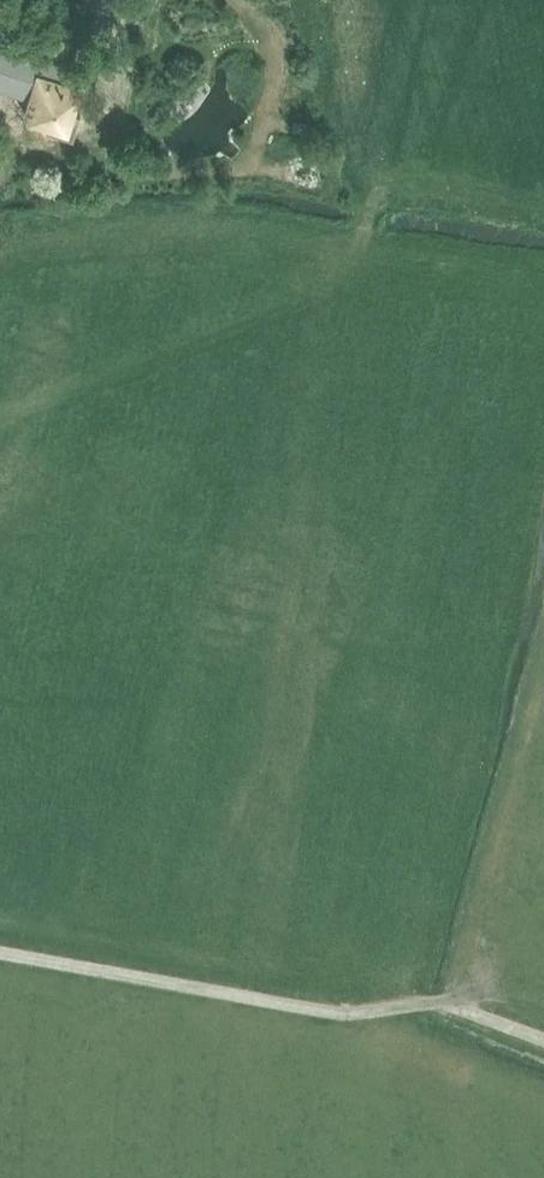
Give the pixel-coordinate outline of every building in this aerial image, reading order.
[(29,99),(26,116),(48,121),(46,131),(75,137),(81,112),(71,110),(77,83),(59,79),(62,65),(0,52),(0,92),(29,99)] [(294,123),(293,132),(305,133),(306,123),(294,123)]
